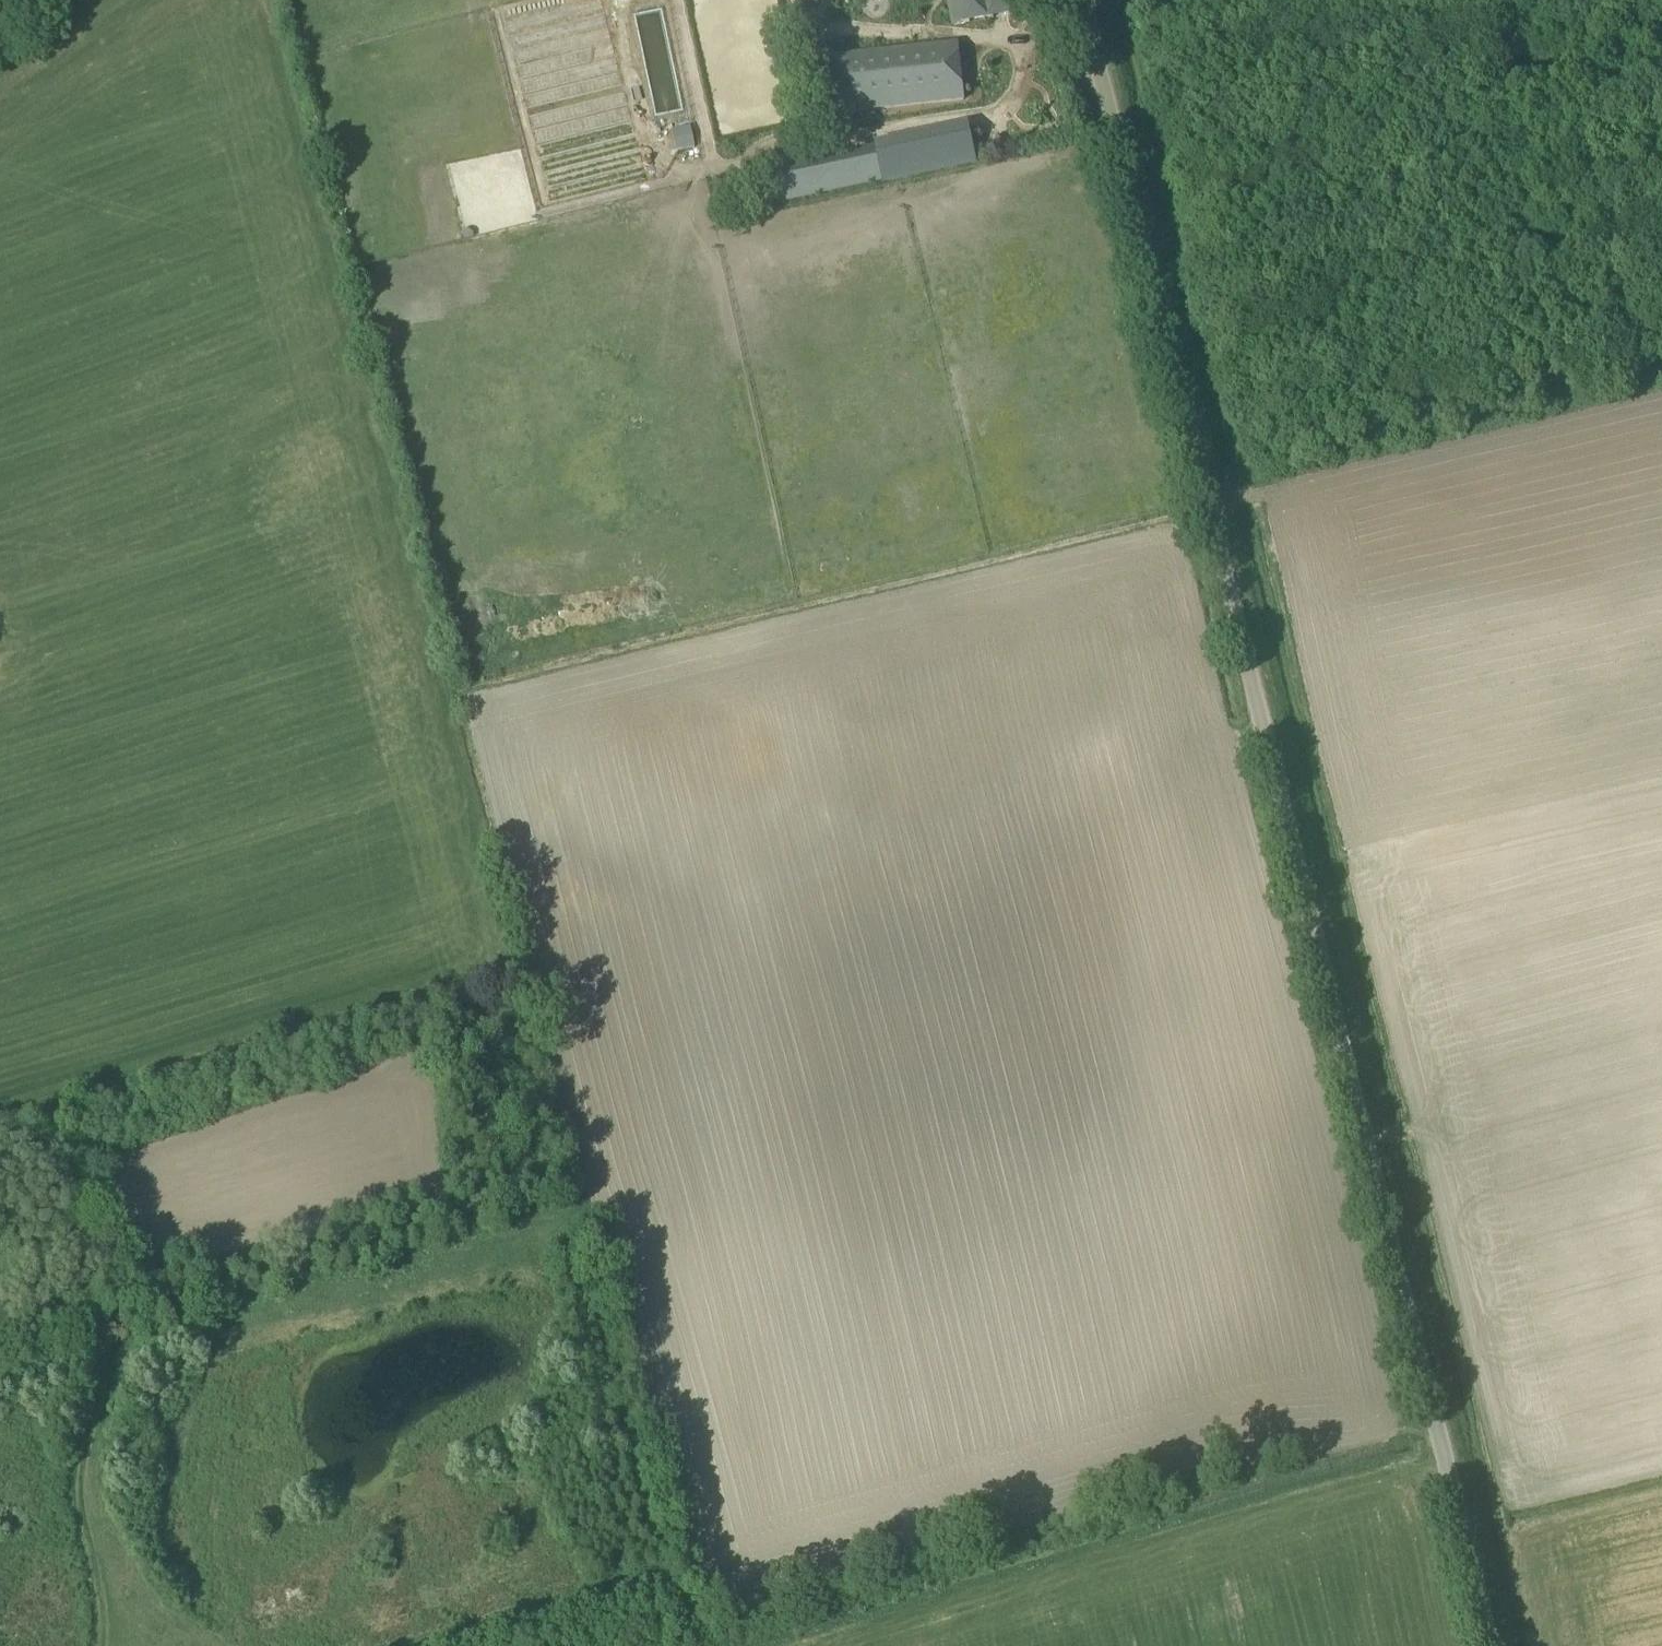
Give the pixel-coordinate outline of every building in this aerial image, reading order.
[(909,0),(850,0),(855,34),(875,31),(873,18),(892,16),(894,29),(913,27),(909,0)] [(951,25),(1020,12),(1018,0),(946,0),(951,25)] [(966,104),(959,44),(825,59),(832,119),(966,104)] [(771,64),(746,69),(748,81),(773,75),(771,64)] [(800,177),(768,184),(773,211),(805,204),(800,177)]
